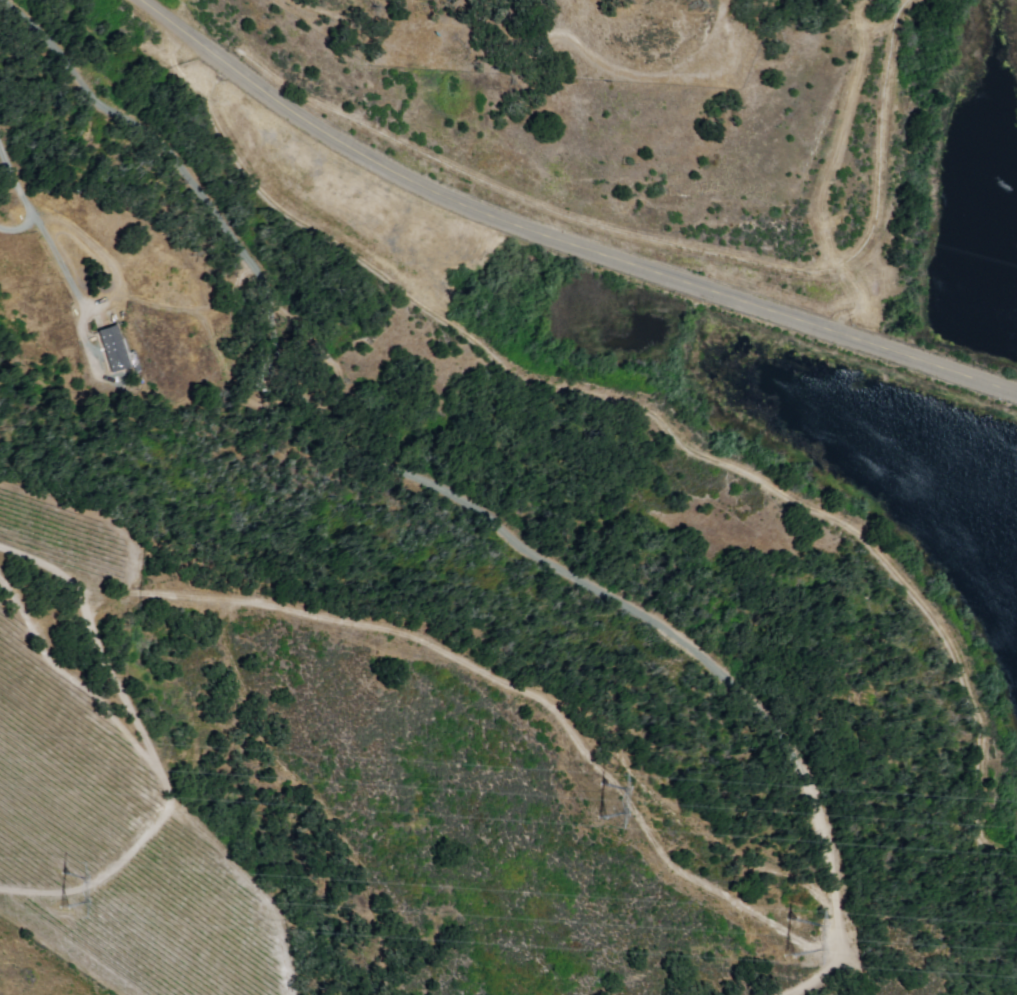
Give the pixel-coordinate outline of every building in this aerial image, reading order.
[(114,373),(99,331),(116,325),(130,367),(114,373)]
